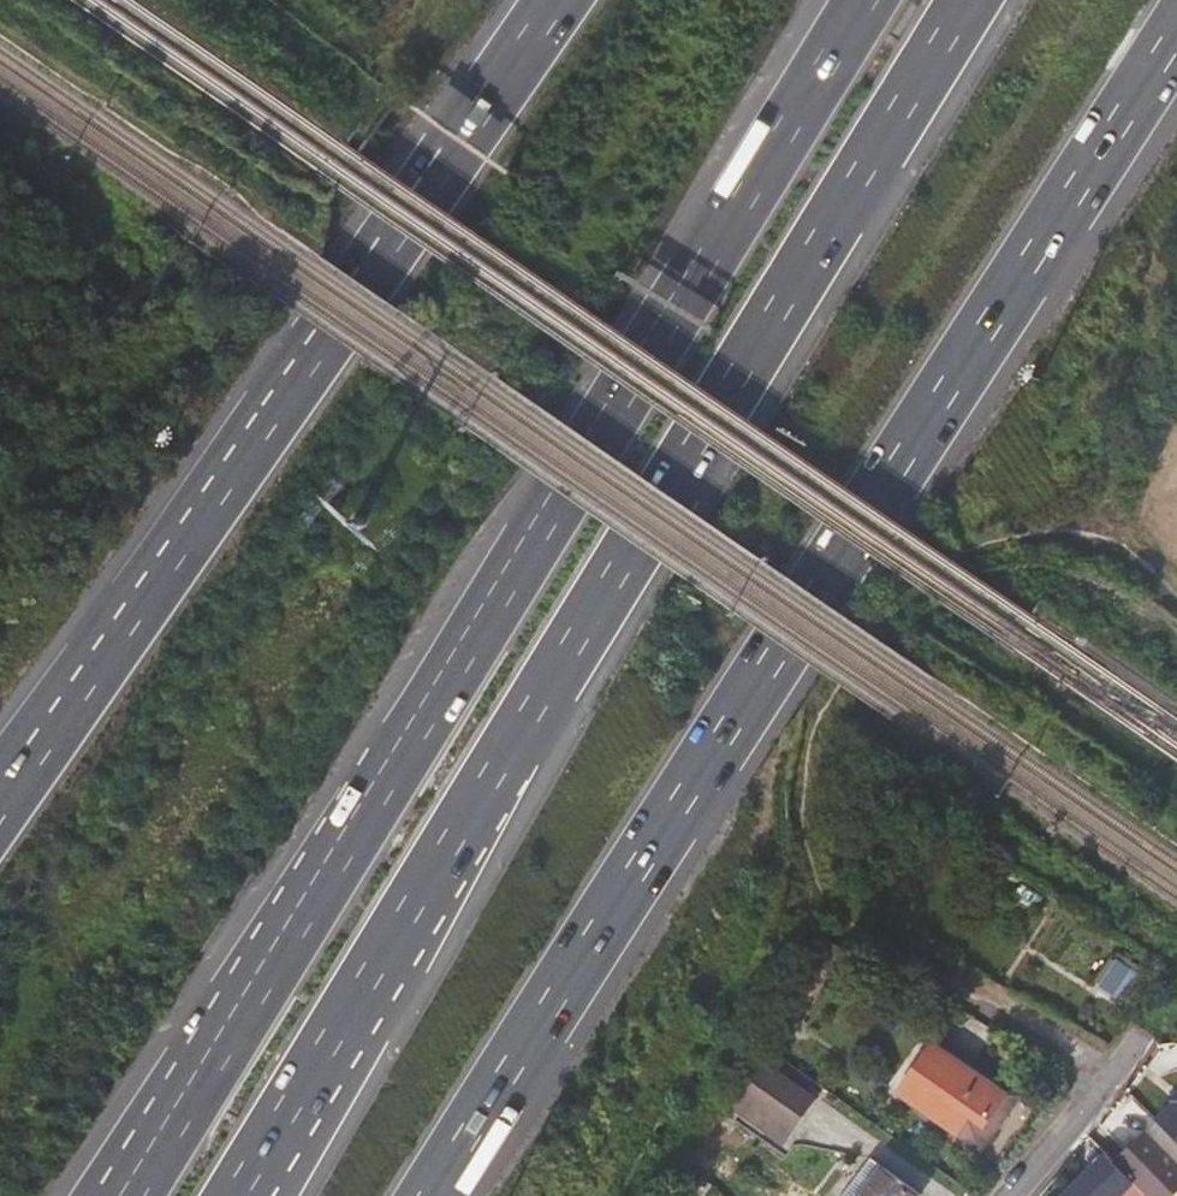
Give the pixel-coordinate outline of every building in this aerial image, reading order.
[(956,1106),(945,1122),(983,1149),(997,1129),(989,1123),(1009,1093),(935,1042),(901,1091),(921,1105),(932,1090),(956,1106)] [(761,1058),(731,1109),(791,1143),(821,1092),(761,1058)] [(989,1123),(997,1129),(1021,1095),(1012,1088),(1009,1093),(989,1123)] [(921,1105),(945,1122),(956,1106),(932,1090),(921,1105)] [(1176,1139),(1176,1092),(1153,1114),(1176,1139)] [(1118,1158),(1151,1191),(1155,1195),(1170,1195),(1176,1189),(1176,1157),(1149,1129),(1118,1158)] [(872,1159),(860,1176),(870,1185),(862,1195),(921,1195),(872,1159)] [(1096,1172),(1071,1195),(1120,1195),(1096,1172)] [(844,1195),(862,1195),(870,1185),(860,1176),(844,1195)]
